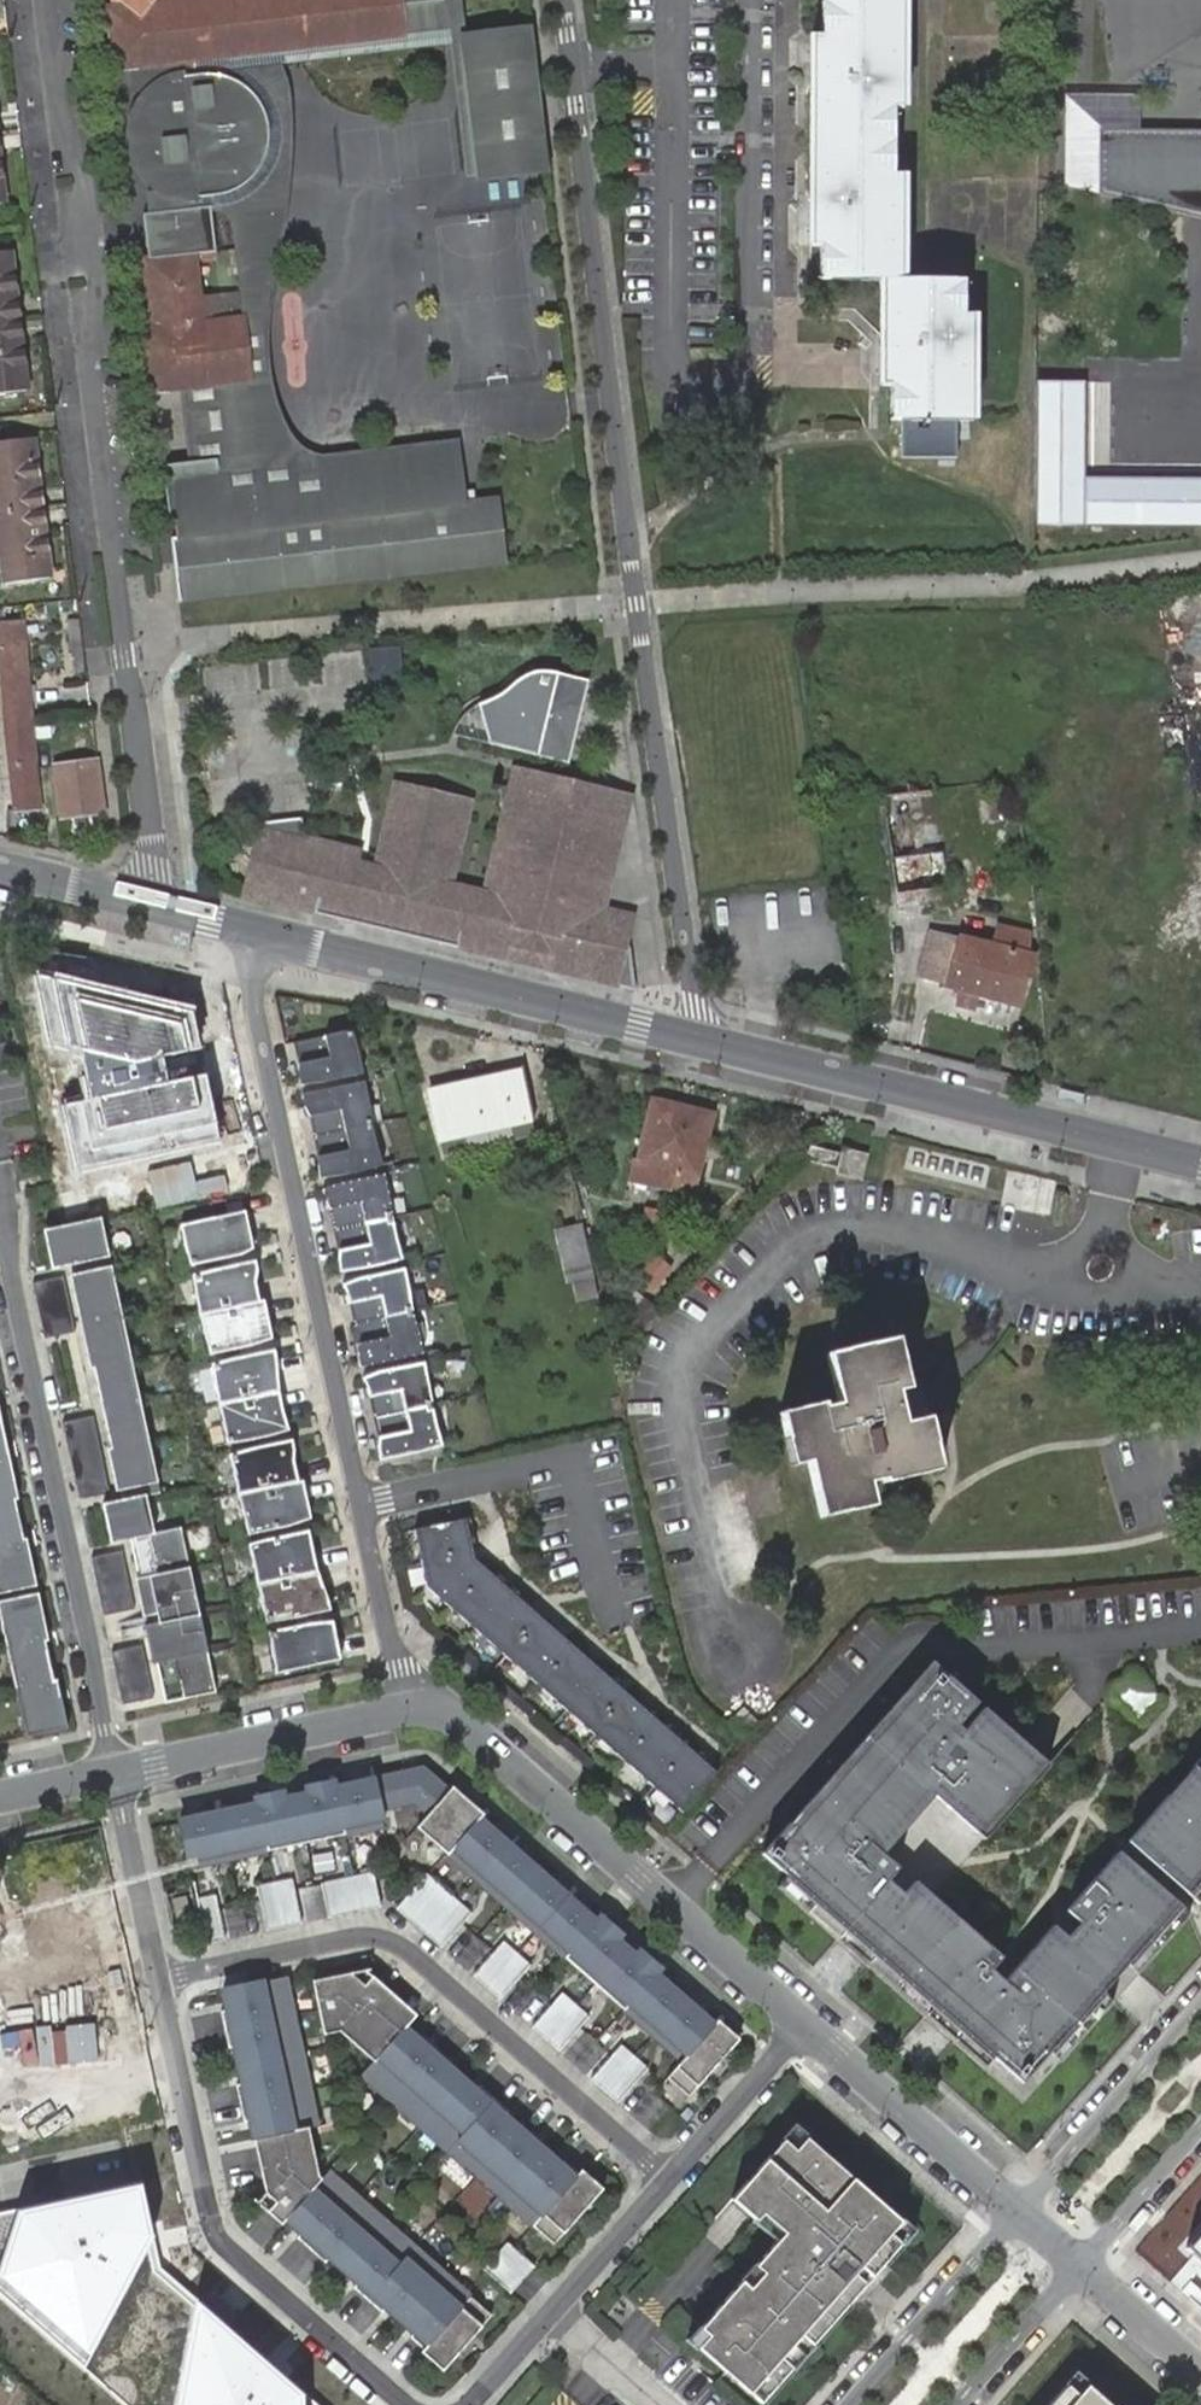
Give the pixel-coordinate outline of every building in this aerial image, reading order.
[(118,10),(111,12),(119,71),(132,69),(153,67),(157,91),(148,99),(145,102),(137,115),(136,120),(134,125),(132,133),(132,136),(133,146),(133,149),(136,159),(136,161),(138,164),(141,171),(145,176),(149,180),(152,182),(156,187),(160,189),(170,194),(172,213),(157,215),(148,216),(153,261),(149,262),(157,333),(149,334),(156,393),(187,389),(207,387),(265,381),(259,323),(244,324),(213,327),(210,302),(200,303),(195,257),(215,255),(210,210),(208,199),(210,198),(223,195),(244,182),(259,162),(264,140),(265,138),(265,128),(264,127),(261,113),(254,100),(239,86),(238,85),(217,75),(203,73),(199,74),(190,74),(179,78),(169,81),(167,65),(450,33),(446,0),(205,0),(173,4),(172,0),(116,0),(118,10)] [(456,32),(457,44),(475,178),(490,177),(476,73),(472,42),(466,0),(452,0),(456,32)] [(833,39),(823,39),(814,38),(814,244),(821,244),(832,244),(831,278),(885,279),(885,386),(894,386),(905,386),(905,421),(975,421),(975,315),(966,315),(959,315),(958,280),(905,280),(904,175),(896,175),(885,175),(886,107),(896,107),(906,107),(906,0),(833,0),(833,39)] [(823,39),(833,39),(833,0),(823,0),(823,39)] [(282,68),(457,44),(456,32),(450,33),(167,65),(169,81),(179,78),(190,74),(199,74),(203,73),(217,75),(238,85),(239,86),(254,100),(261,113),(264,127),(265,128),(265,138),(264,140),(259,162),(244,182),(223,195),(210,198),(208,199),(210,210),(230,207),(244,324),(259,323),(265,381),(207,387),(187,389),(191,426),(196,463),(231,459),(235,493),(277,488),(281,527),(341,520),(334,457),(314,459),(295,440),(272,381),(269,359),(269,328),(280,259),(288,223),(295,169),(293,118),(289,89),(282,68)] [(531,35),(472,42),(476,73),(535,66),(531,35)] [(535,66),(476,73),(490,177),(548,169),(535,66)] [(153,67),(132,69),(133,79),(135,94),(157,91),(153,67)] [(896,175),(896,107),(886,107),(885,175),(896,175)] [(1097,132),(1097,193),(1200,217),(1200,132),(1097,132)] [(8,207),(0,139),(0,208),(8,207)] [(155,196),(157,215),(172,213),(170,194),(155,196)] [(820,279),(831,278),(832,244),(821,244),(820,279)] [(0,257),(0,398),(31,395),(23,325),(16,269),(14,255),(0,257)] [(894,421),(905,421),(905,386),(894,386),(894,421)] [(0,445),(0,502),(2,514),(10,582),(53,578),(45,509),(39,464),(36,440),(0,445)] [(177,538),(184,600),(515,558),(508,499),(467,502),(461,442),(334,457),(341,520),(281,527),(277,488),(235,493),(231,459),(196,463),(166,466),(172,523),(172,524),(175,523),(178,523),(179,538),(177,538)] [(91,674),(84,621),(68,622),(75,676),(91,674)] [(5,685),(7,738),(33,736),(33,733),(30,683),(27,625),(1,626),(5,685)] [(399,645),(367,649),(371,678),(403,675),(399,645)] [(584,696),(589,697),(593,679),(556,670),(543,671),(533,673),(526,678),(503,697),(475,710),(466,719),(459,736),(573,762),(577,746),(572,745),(584,696)] [(577,746),(589,697),(584,696),(572,745),(577,746)] [(33,736),(7,738),(8,746),(16,811),(41,808),(36,768),(33,736)] [(98,765),(58,770),(65,819),(105,815),(98,765)] [(240,900),(634,988),(630,946),(626,944),(630,915),(609,911),(626,825),(624,801),(580,794),(577,800),(564,796),(565,789),(516,779),(514,788),(504,789),(505,796),(508,810),(487,897),(454,887),(472,805),(458,802),(399,788),(394,810),(379,869),(358,864),(359,855),(306,844),(303,821),(260,826),(254,851),(255,852),(240,900)] [(948,851),(892,857),(902,909),(928,906),(927,892),(953,889),(948,851)] [(1004,947),(931,929),(918,978),(1022,1009),(1034,956),(1029,955),(1034,937),(1008,931),(1004,947)] [(192,1006),(33,971),(45,1043),(79,1053),(89,1102),(63,1108),(76,1172),(221,1143),(206,1073),(166,1081),(162,1060),(201,1052),(192,1006)] [(296,1040),(305,1084),(360,1072),(351,1029),(296,1040)] [(522,1073),(480,1082),(484,1096),(525,1088),(522,1073)] [(362,1081),(307,1092),(315,1134),(371,1123),(362,1081)] [(430,1092),(441,1141),(533,1123),(525,1088),(484,1096),(480,1082),(430,1092)] [(630,1162),(626,1183),(691,1199),(710,1117),(652,1103),(637,1164),(630,1162)] [(371,1123),(315,1134),(324,1176),(380,1165),(371,1123)] [(815,1150),(803,1164),(842,1173),(841,1177),(867,1183),(872,1159),(847,1153),(846,1157),(815,1150)] [(382,1175),(326,1187),(335,1228),(390,1217),(382,1175)] [(668,1210),(645,1206),(639,1236),(662,1240),(668,1210)] [(183,1224),(192,1265),(258,1251),(250,1211),(183,1224)] [(390,1217),(335,1228),(344,1272),(399,1260),(390,1217)] [(59,1227),(46,1230),(54,1268),(110,1256),(102,1218),(59,1227)] [(596,1274),(585,1226),(558,1232),(569,1279),(596,1274)] [(675,1267),(655,1251),(633,1278),(653,1294),(675,1267)] [(260,1261),(194,1275),(202,1313),(268,1300),(260,1261)] [(111,1266),(72,1274),(119,1490),(159,1481),(111,1266)] [(346,1281),(355,1324),(410,1312),(401,1269),(346,1281)] [(66,1276),(37,1282),(49,1340),(78,1334),(66,1276)] [(268,1300),(202,1313),(211,1354),(276,1340),(268,1300)] [(355,1324),(363,1365),(419,1354),(410,1312),(355,1324)] [(902,1341),(834,1357),(846,1408),(828,1411),(826,1407),(783,1417),(795,1471),(814,1466),(826,1519),(878,1508),(873,1488),(894,1484),(895,1487),(948,1475),(937,1422),(912,1428),(904,1394),(914,1392),(902,1341)] [(279,1349),(213,1363),(221,1403),(287,1389),(279,1349)] [(365,1375),(374,1417),(430,1406),(421,1364),(365,1375)] [(295,1429),(287,1389),(221,1403),(229,1443),(295,1429)] [(0,1405),(0,1592),(37,1584),(27,1537),(23,1538),(14,1496),(19,1496),(0,1405)] [(438,1445),(430,1406),(374,1417),(382,1456),(438,1445)] [(94,1416),(65,1422),(81,1499),(110,1493),(94,1416)] [(298,1441),(232,1454),(240,1493),(306,1479),(298,1441)] [(306,1479),(240,1493),(249,1534),(315,1521),(306,1479)] [(147,1495),(104,1505),(113,1542),(130,1538),(166,1704),(219,1692),(182,1528),(156,1534),(147,1495)] [(425,1584),(689,1815),(723,1777),(474,1560),(466,1517),(414,1528),(425,1584)] [(317,1530),(251,1544),(259,1583),(325,1570),(317,1530)] [(754,1546),(729,1548),(730,1569),(756,1567),(754,1546)] [(123,1551),(94,1557),(106,1615),(135,1609),(123,1551)] [(325,1570),(259,1583),(267,1624),(333,1611),(325,1570)] [(40,1592),(0,1600),(0,1611),(26,1736),(67,1728),(58,1680),(54,1681),(45,1640),(49,1639),(40,1592)] [(269,1633),(278,1677),(344,1663),(335,1620),(269,1633)] [(144,1646),(114,1652),(125,1704),(154,1699),(144,1646)] [(930,1661),(761,1853),(785,1874),(775,1885),(849,1949),(936,2028),(1021,2103),(1129,1984),(1189,1913),(1118,1850),(1014,1967),(933,1895),(1048,1765),(930,1661)] [(1142,1721),(1162,1699),(1132,1670),(1111,1694),(1142,1721)] [(1198,1903),(1200,1900),(1200,1756),(1127,1840),(1198,1903)] [(424,1764),(175,1814),(187,1873),(389,1831),(384,1811),(413,1805),(428,1817),(420,1827),(686,2057),(669,2076),(691,2095),(741,2037),(424,1764)] [(321,1883),(328,1917),(381,1906),(374,1872),(321,1883)] [(427,1874),(397,1907),(442,1947),(471,1914),(427,1874)] [(292,1877),(259,1884),(267,1929),(302,1921),(292,1877)] [(196,1897),(205,1943),(224,1939),(214,1893),(196,1897)] [(463,1969),(486,1950),(466,1927),(443,1946),(463,1969)] [(473,1975),(500,1999),(530,1965),(503,1941),(473,1975)] [(368,1967),(314,1979),(325,2034),(340,2031),(374,2061),(358,2080),(555,2248),(606,2188),(414,2024),(423,2014),(368,1967)] [(268,2192),(258,2202),(445,2368),(493,2315),(328,2168),(320,2176),(310,2127),(322,2124),(290,1977),(223,1991),(268,2192)] [(532,2027),(559,2051),(589,2017),(562,1993),(532,2027)] [(590,2079),(617,2103),(647,2069),(621,2045),(590,2079)] [(647,2092),(631,2105),(647,2125),(663,2112),(647,2092)] [(794,2126),(731,2198),(779,2240),(690,2342),(760,2402),(861,2286),(911,2228),(794,2126)] [(0,2213),(0,2297),(123,2404),(316,2404),(159,2267),(142,2184),(0,2213)] [(720,2248),(746,2221),(733,2208),(707,2236),(720,2248)] [(1187,2245),(1200,2257),(1200,2229),(1187,2245)] [(535,2265),(508,2242),(484,2269),(511,2293),(535,2265)] [(1074,2375),(1048,2404),(1108,2404),(1074,2375)]
